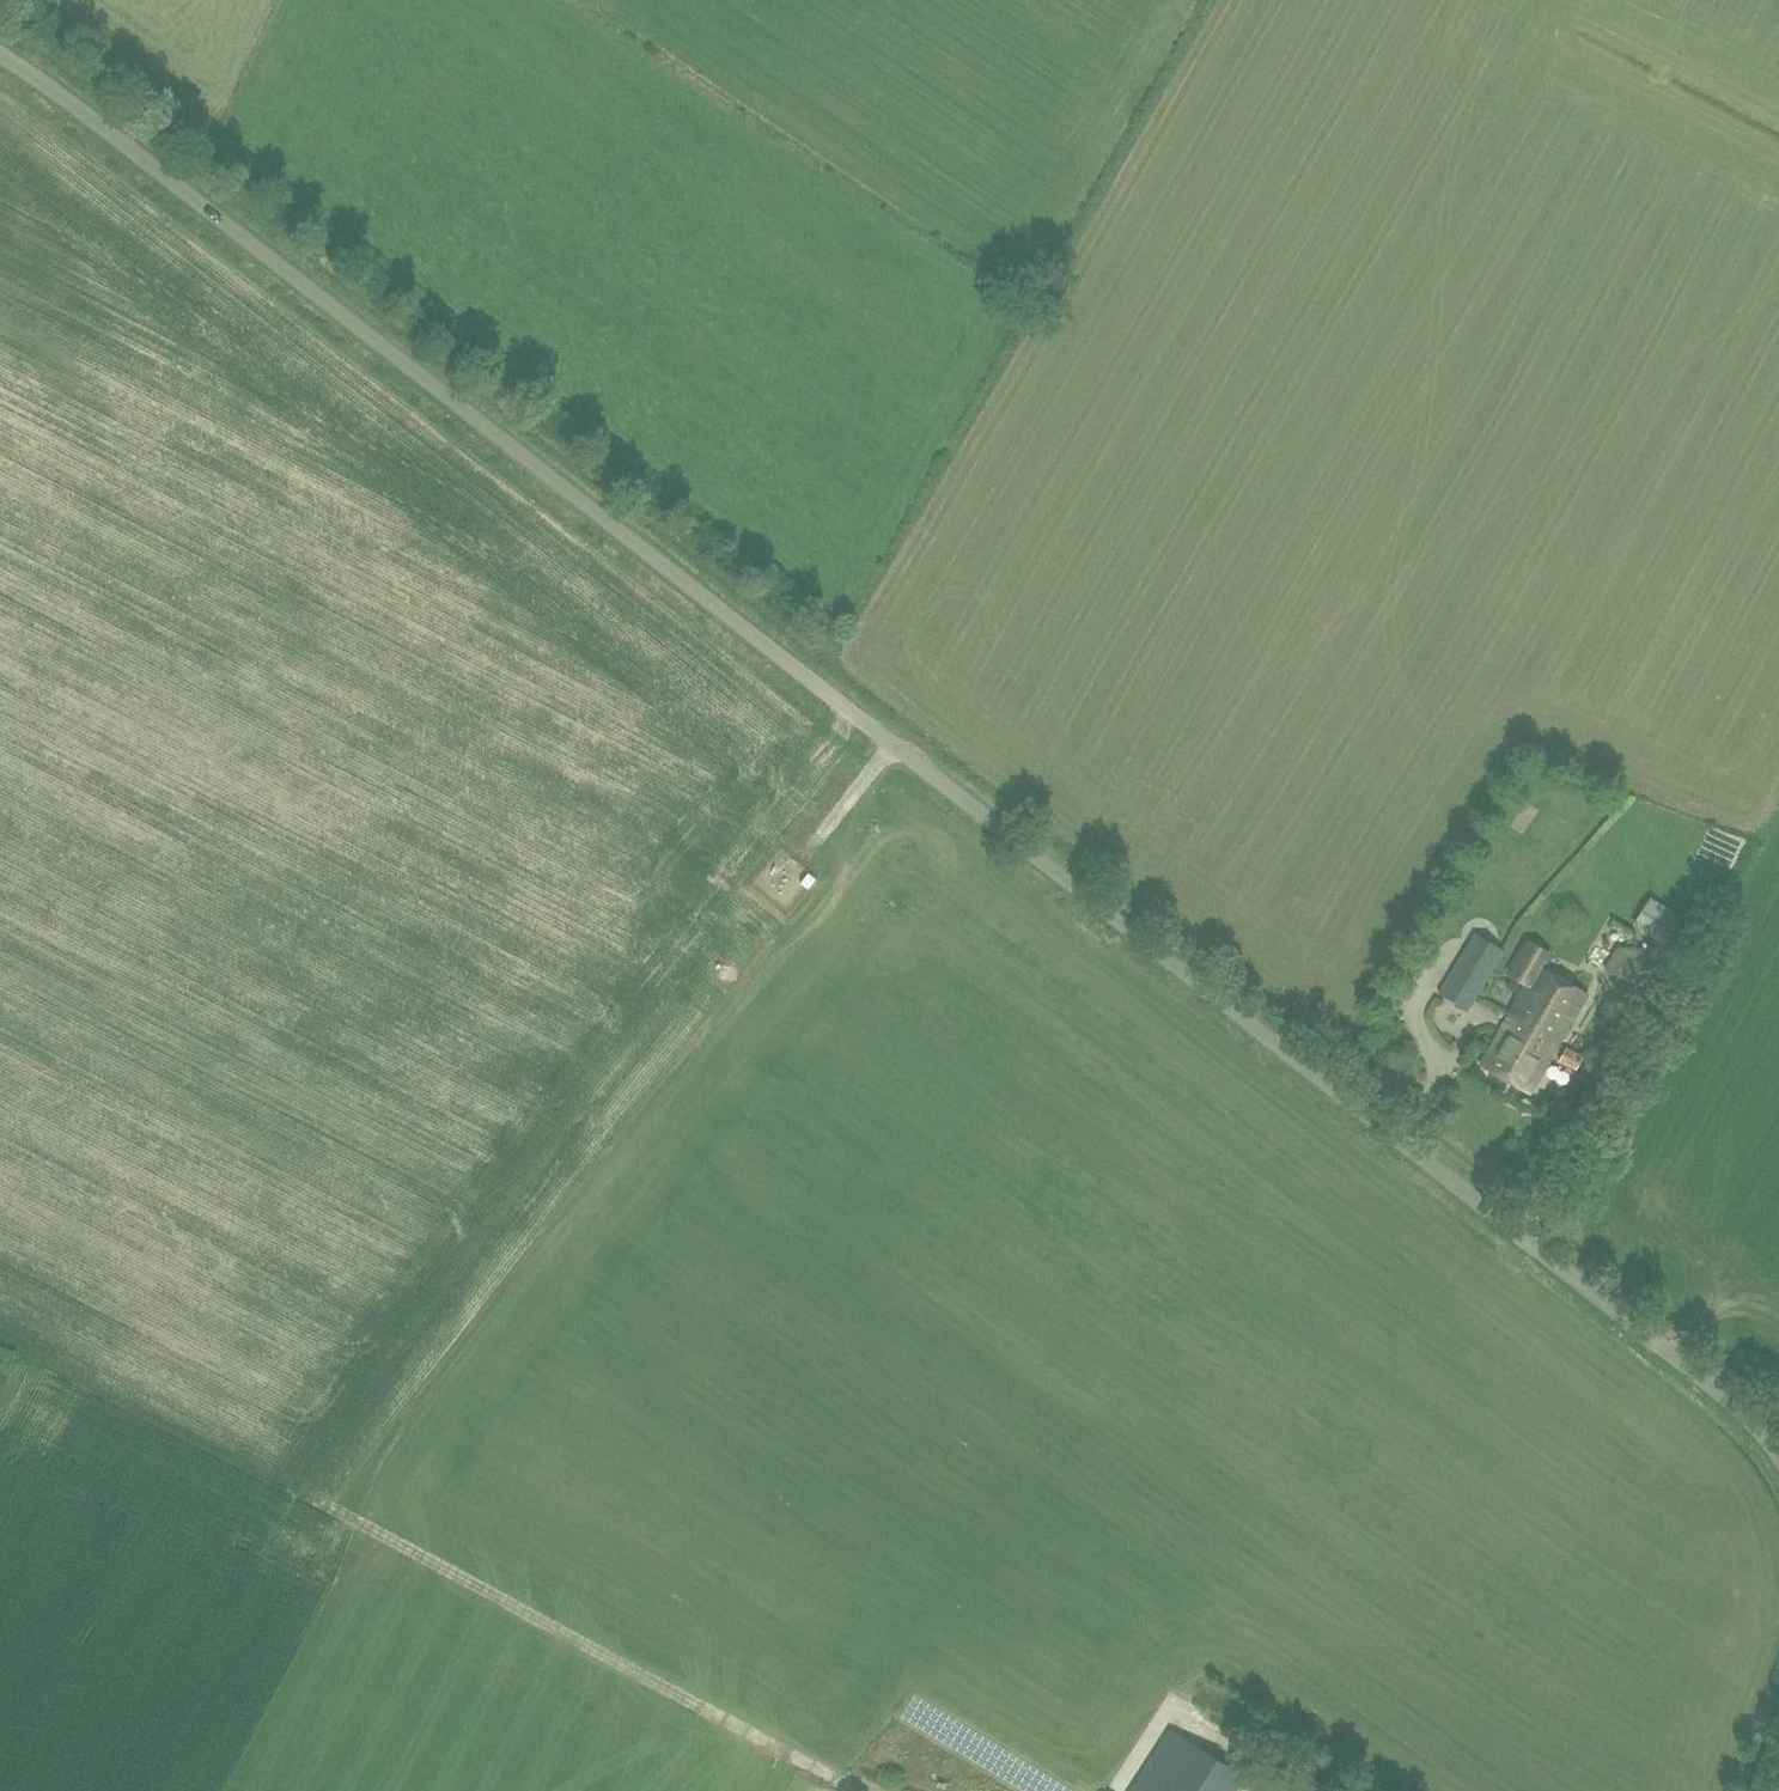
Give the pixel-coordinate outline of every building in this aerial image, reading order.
[(1438,995),(1466,1011),(1501,952),(1472,935),(1438,995)] [(1536,964),(1507,1015),(1552,1040),(1551,1043),(1556,1045),(1557,1043),(1586,992),(1536,964)] [(1529,1093),(1557,1043),(1556,1045),(1551,1043),(1552,1040),(1507,1015),(1479,1064),(1529,1093)] [(1242,1777),(1169,1730),(1130,1790),(1233,1790),(1242,1777)]
